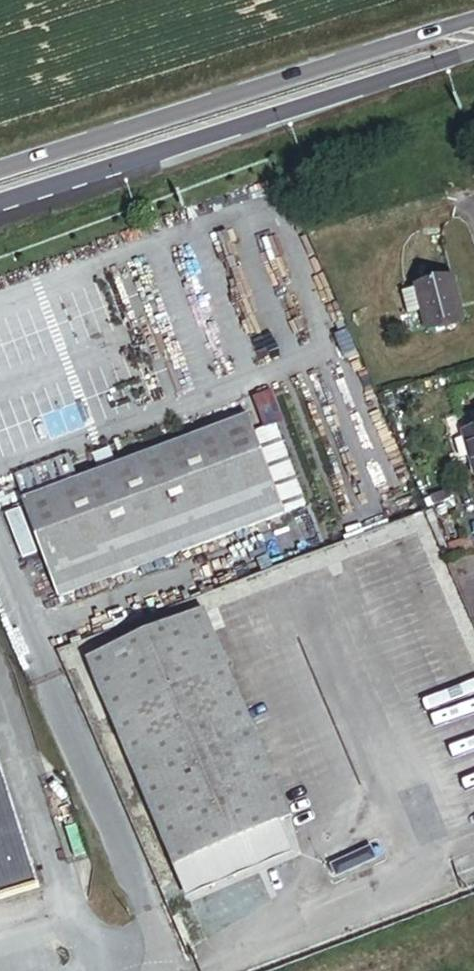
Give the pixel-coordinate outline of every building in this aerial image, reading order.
[(464,321),(453,277),(418,286),(419,289),(427,321),(429,330),(464,321)] [(427,321),(419,289),(404,293),(412,325),(427,321)] [(61,598),(287,514),(251,416),(24,501),(61,598)] [(463,433),(473,471),(473,430),(463,433)] [(451,545),(434,506),(428,509),(444,548),(451,545)] [(289,851),(278,823),(290,817),(205,612),(90,660),(187,893),(289,851)] [(39,887),(0,763),(0,899),(39,887)] [(336,875),(373,860),(370,851),(332,866),(336,875)]
